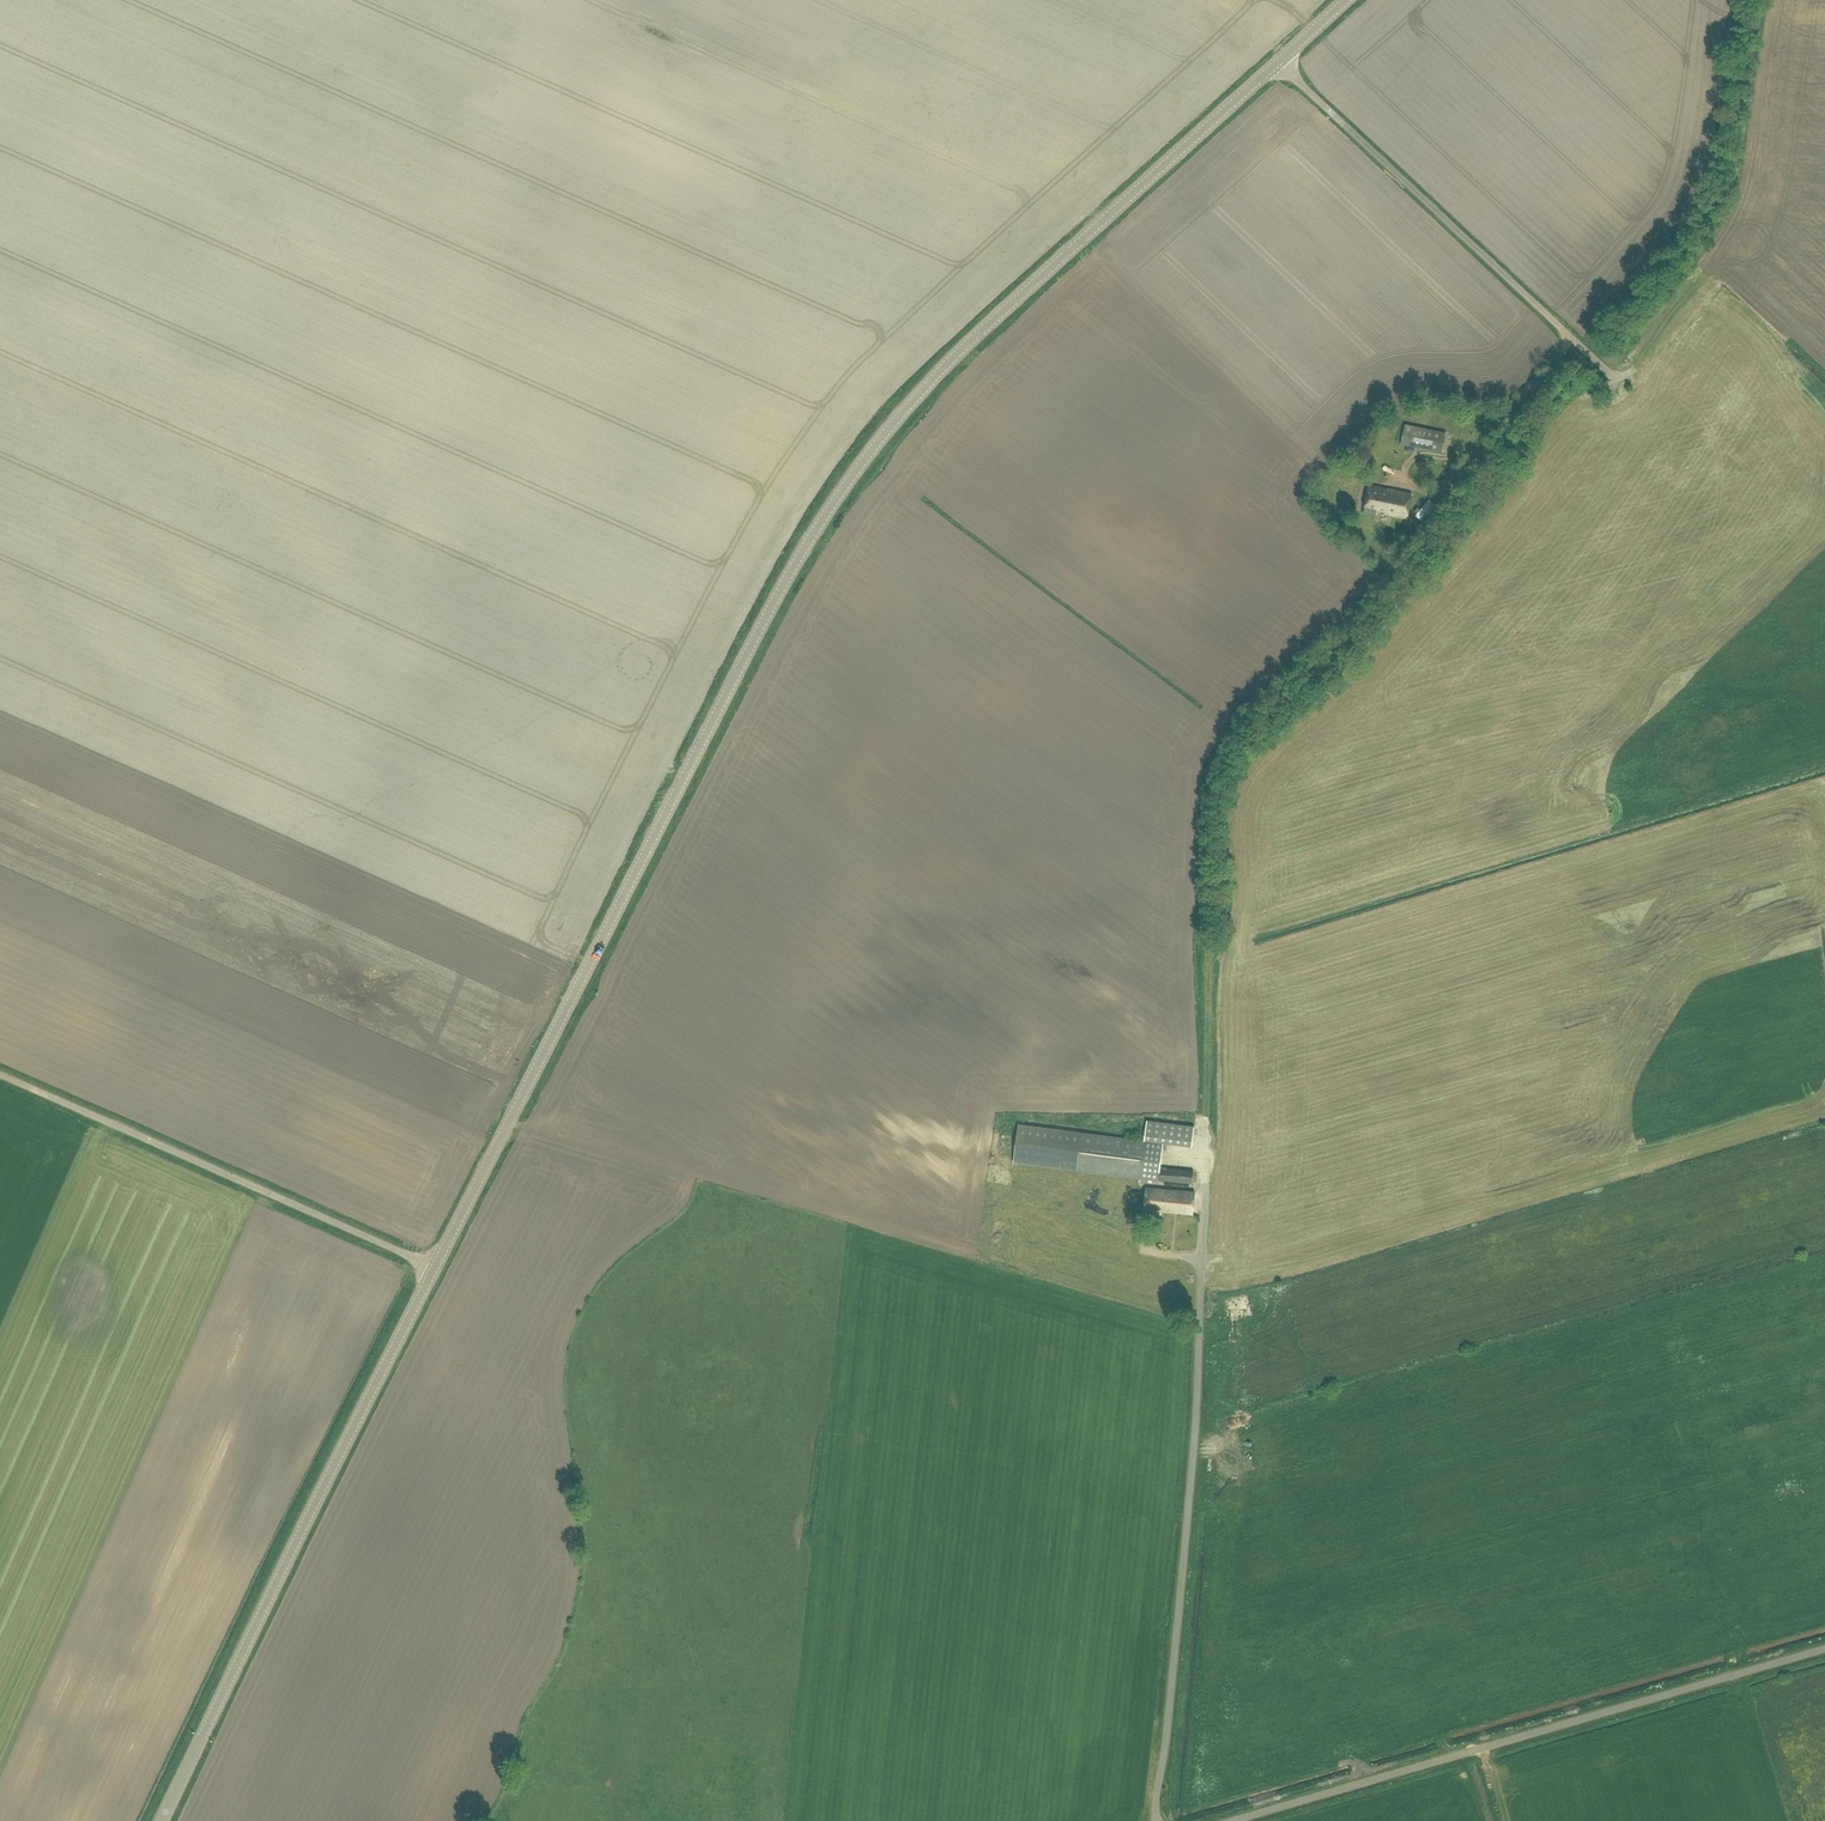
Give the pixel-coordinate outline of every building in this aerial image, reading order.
[(1446,433),(1404,424),(1400,444),(1442,453),(1446,433)] [(1412,494),(1369,485),(1364,513),(1376,516),(1377,509),(1384,510),(1384,513),(1407,518),(1412,494)] [(1137,1072),(1138,1081),(1156,1080),(1156,1071),(1137,1072)] [(1194,1126),(1148,1120),(1145,1140),(1191,1147),(1194,1126)] [(1162,1143),(1082,1132),(1019,1124),(1018,1124),(1016,1139),(1013,1162),(1013,1163),(1077,1171),(1077,1170),(1157,1180),(1162,1143)] [(1194,1171),(1159,1167),(1158,1180),(1193,1184),(1194,1171)] [(1195,1193),(1146,1188),(1144,1209),(1193,1214),(1195,1193)]
